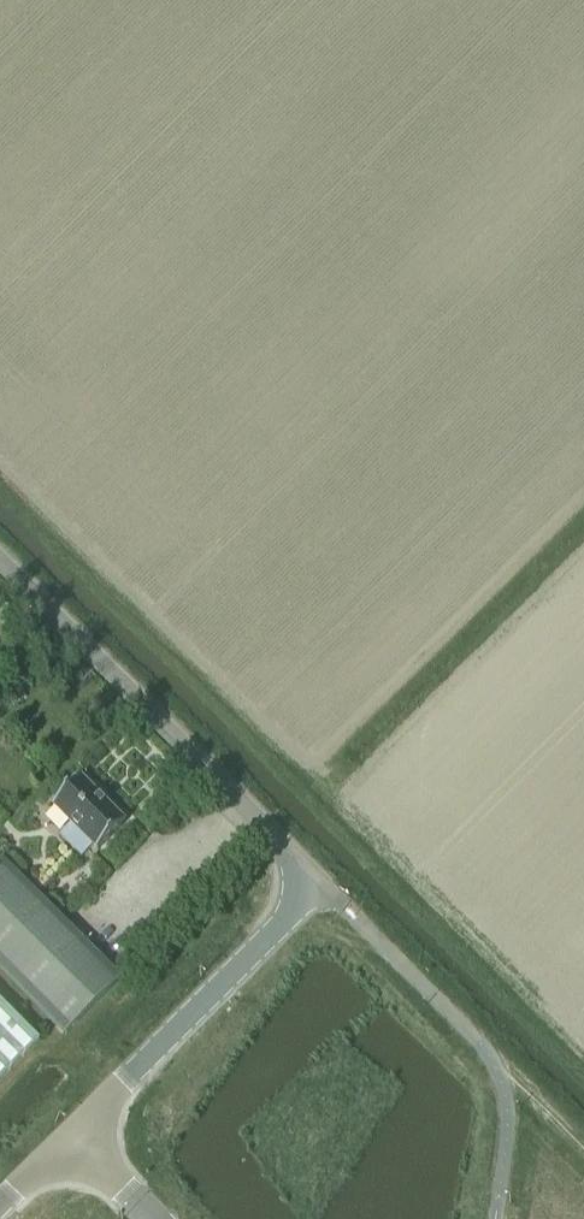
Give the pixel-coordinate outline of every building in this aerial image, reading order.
[(56,805),(53,807),(70,825),(60,835),(82,858),(93,847),(96,851),(98,849),(125,822),(90,787),(81,778),(78,781),(75,778),(65,788),(64,789),(68,792),(56,805)] [(63,1035),(118,980),(0,862),(0,971),(63,1035)] [(35,1041),(0,1005),(0,1076),(35,1041)]
